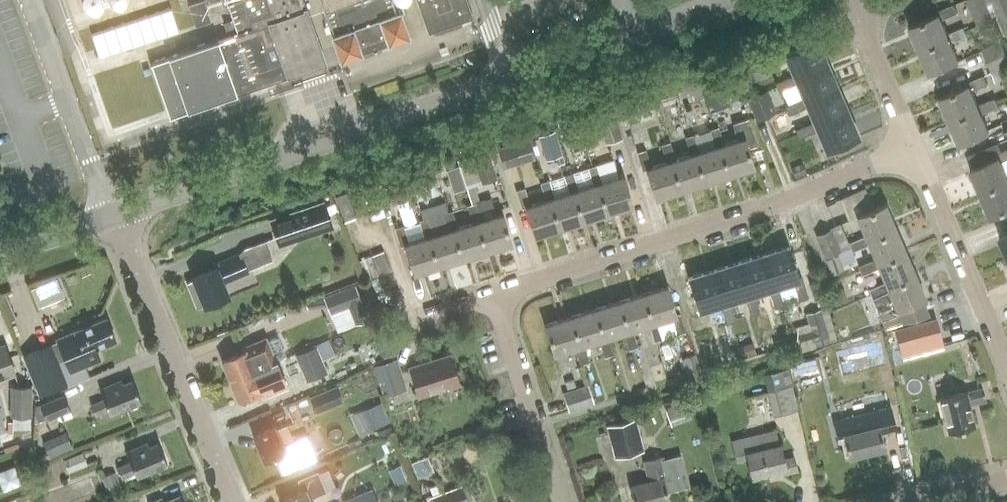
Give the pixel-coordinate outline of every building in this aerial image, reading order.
[(188,5),(196,26),(211,21),(206,6),(222,0),(203,0),(188,5)] [(233,20),(224,24),(229,37),(219,41),(237,94),(325,64),(302,0),(226,0),(233,20)] [(333,33),(331,34),(340,58),(360,51),(360,49),(387,40),(387,41),(408,34),(399,10),(398,11),(394,0),(321,0),(333,33)] [(427,28),(469,13),(472,13),(467,0),(417,0),(427,28)] [(993,18),(985,0),(967,0),(977,25),(993,18)] [(1006,33),(1006,0),(992,0),(1006,33)] [(948,37),(946,33),(940,19),(956,12),(952,3),(934,11),(936,15),(908,26),(918,50),(948,37)] [(948,37),(918,50),(928,73),(958,61),(950,42),(966,35),(962,27),(946,33),(948,37)] [(982,49),(987,62),(1006,53),(1001,41),(982,49)] [(797,79),(825,67),(815,43),(788,55),(786,51),(769,58),(773,67),(789,60),(795,74),(797,79)] [(1006,53),(987,62),(994,80),(1001,77),(1006,92),(1006,55),(1006,53)] [(807,102),(835,90),(825,67),(797,79),(795,74),(779,81),(783,90),(799,83),(806,98),(807,102)] [(978,109),(976,105),(970,90),(986,83),(983,75),(966,82),(967,85),(939,97),(949,121),(978,109)] [(745,96),(739,81),(729,84),(735,100),(745,96)] [(722,85),(707,92),(715,111),(730,104),(722,85)] [(747,98),(756,119),(775,112),(766,90),(747,98)] [(817,126),(845,114),(835,90),(807,102),(806,98),(789,105),(793,114),(809,107),(815,122),(817,126)] [(978,109),(949,121),(958,144),(988,132),(980,113),(996,106),(993,98),(976,105),(978,109)] [(613,108),(579,119),(582,128),(584,135),(602,129),(606,143),(622,138),(613,108)] [(817,126),(815,122),(799,129),(802,137),(819,130),(827,149),(855,138),(845,114),(817,126)] [(582,128),(579,119),(578,115),(557,122),(561,135),(582,128)] [(731,124),(737,141),(723,145),(718,128),(709,131),(714,147),(719,146),(728,175),(753,168),(747,148),(756,145),(747,119),(731,124)] [(539,136),(546,158),(555,155),(558,163),(564,161),(554,131),(539,136)] [(719,146),(714,147),(699,152),(694,136),(685,139),(690,155),(695,154),(705,183),(728,175),(719,146)] [(498,148),(504,168),(535,159),(529,138),(498,148)] [(661,146),(666,163),(671,161),(681,190),(705,183),(695,154),(690,155),(675,160),(670,143),(661,146)] [(979,194),(1006,182),(1006,179),(1006,177),(1000,163),(1006,160),(1006,149),(995,154),(997,158),(969,170),(979,194)] [(496,177),(488,151),(472,156),(481,182),(496,177)] [(671,161),(666,163),(651,167),(646,151),(637,154),(643,172),(647,170),(656,198),(681,190),(671,161)] [(446,169),(449,180),(461,177),(458,165),(446,169)] [(597,183),(606,213),(631,205),(622,175),(602,182),(597,166),(588,169),(593,184),(597,183)] [(435,171),(422,175),(425,186),(438,182),(435,171)] [(563,176),(568,192),(572,191),(582,221),(606,213),(597,183),(593,184),(577,189),(572,173),(563,176)] [(385,200),(407,193),(404,181),(382,189),(385,200)] [(473,181),(465,183),(471,204),(479,201),(473,181)] [(572,191),(568,192),(553,197),(548,181),(539,183),(545,200),(549,199),(558,228),(582,221),(572,191)] [(979,194),(990,218),(1006,210),(1006,182),(979,194)] [(385,214),(375,185),(361,190),(371,219),(385,214)] [(873,185),(850,194),(856,211),(879,203),(873,185)] [(533,236),(558,228),(549,199),(545,200),(529,205),(524,188),(515,191),(521,209),(524,208),(533,236)] [(344,220),(355,216),(348,193),(336,196),(344,220)] [(361,194),(351,197),(357,215),(367,212),(361,194)] [(272,221),(282,247),(332,229),(323,203),(272,221)] [(467,206),(472,223),(477,222),(486,251),(511,243),(502,214),(496,216),(494,207),(478,212),(476,203),(467,206)] [(866,240),(894,228),(884,205),(856,217),(865,237),(848,244),(852,253),(868,245),(866,240)] [(477,222),(472,223),(456,228),(451,211),(442,214),(448,231),(453,229),(462,258),(486,251),(477,222)] [(453,229),(448,231),(433,235),(427,219),(418,221),(424,238),(429,237),(438,266),(462,258),(453,229)] [(816,235),(825,259),(841,252),(840,249),(848,245),(839,223),(830,226),(831,229),(816,235)] [(429,237),(424,238),(409,243),(403,226),(395,229),(400,247),(404,246),(413,274),(438,266),(429,237)] [(876,263),(904,251),(894,228),(866,240),(868,245),(874,260),(858,267),(861,275),(878,268),(876,263)] [(999,239),(1006,258),(1006,235),(999,239)] [(771,287),(777,285),(793,280),(798,297),(807,294),(801,276),(795,278),(786,249),(762,257),(771,287)] [(383,250),(359,259),(367,279),(391,270),(383,250)] [(228,296),(223,283),(249,272),(240,251),(212,263),(214,268),(192,277),(204,306),(228,296)] [(886,287),(914,275),(904,251),(876,263),(878,268),(884,283),(868,290),(871,298),(888,291),(886,287)] [(841,252),(825,259),(832,276),(844,272),(837,254),(841,252)] [(762,257),(738,264),(748,294),(753,292),(768,288),(773,305),(782,302),(777,285),(771,287),(762,257)] [(723,302),(729,300),(744,295),(750,312),(758,309),(753,292),(748,294),(738,264),(714,272),(723,302)] [(734,317),(729,300),(723,302),(714,272),(689,280),(698,309),(720,302),(725,320),(734,317)] [(924,299),(914,275),(886,287),(888,291),(871,298),(884,329),(927,316),(921,300),(924,299)] [(33,290),(39,305),(61,295),(55,281),(33,290)] [(355,284),(324,296),(330,314),(349,307),(356,324),(368,319),(355,284)] [(665,287),(642,294),(651,323),(656,322),(661,339),(676,334),(676,335),(685,332),(680,314),(674,316),(665,287)] [(830,291),(835,306),(848,301),(843,287),(830,291)] [(651,323),(642,294),(617,302),(627,331),(631,329),(647,324),(653,342),(661,339),(656,322),(651,323)] [(617,302),(594,309),(603,338),(607,337),(623,332),(628,349),(637,347),(631,329),(627,331),(617,302)] [(798,334),(801,344),(803,350),(830,342),(820,308),(806,312),(811,330),(798,334)] [(578,345),(583,344),(598,339),(604,357),(613,354),(607,337),(603,338),(594,309),(569,317),(578,345)] [(588,362),(583,344),(578,345),(569,317),(545,324),(554,353),(574,347),(580,364),(588,362)] [(57,338),(62,352),(70,371),(100,359),(96,347),(103,344),(104,346),(113,343),(112,341),(115,340),(106,318),(57,338)] [(919,352),(942,346),(934,319),(896,329),(900,345),(916,341),(919,352)] [(789,336),(773,341),(777,353),(793,348),(789,336)] [(222,360),(230,380),(275,361),(266,338),(243,347),(245,351),(222,360)] [(383,358),(391,354),(384,339),(377,342),(383,358)] [(741,357),(756,353),(753,342),(738,346),(741,357)] [(14,374),(5,344),(0,346),(0,378),(14,374)] [(51,344),(22,356),(38,395),(67,383),(51,344)] [(317,346),(297,354),(308,380),(328,372),(317,346)] [(419,396),(459,383),(450,354),(409,367),(419,396)] [(689,381),(703,377),(695,354),(681,358),(686,373),(670,379),(673,388),(689,382),(689,381)] [(373,365),(383,396),(407,388),(397,357),(373,365)] [(275,361),(230,380),(238,399),(261,389),(263,395),(286,386),(275,361)] [(786,366),(763,372),(774,415),(797,408),(786,366)] [(110,414),(141,401),(132,380),(123,384),(122,380),(100,389),(104,400),(91,405),(95,415),(108,410),(110,414)] [(587,384),(562,392),(568,410),(593,403),(587,384)] [(11,386),(11,416),(32,416),(32,386),(11,386)] [(317,413),(343,402),(336,386),(310,397),(317,413)] [(968,405),(985,400),(982,387),(939,398),(948,433),(973,426),(968,405)] [(63,395),(40,405),(47,421),(70,410),(63,395)] [(671,425),(692,418),(686,401),(665,408),(671,425)] [(362,411),(370,430),(383,424),(375,405),(362,411)] [(883,449),(879,432),(895,428),(890,407),(834,420),(837,435),(843,433),(849,457),(883,449)] [(605,424),(614,456),(643,448),(635,416),(605,424)] [(30,417),(12,417),(13,428),(30,428),(30,417)] [(274,426),(252,435),(264,461),(274,457),(281,473),(316,458),(306,434),(292,440),(286,426),(275,430),(274,426)] [(783,459),(780,443),(776,428),(731,440),(737,461),(747,458),(752,477),(767,473),(768,477),(797,470),(794,456),(783,459)] [(136,477),(167,464),(158,443),(149,447),(148,443),(126,453),(130,463),(117,468),(121,478),(134,472),(136,477)] [(82,452),(63,459),(68,472),(87,465),(82,452)] [(667,491),(688,486),(680,455),(663,459),(663,456),(645,460),(650,480),(631,484),(635,501),(667,501),(669,501),(667,491)] [(22,463),(3,469),(9,488),(28,481),(22,463)] [(102,478),(110,496),(122,491),(114,472),(102,478)] [(281,501),(310,501),(309,498),(326,491),(318,472),(298,481),(302,491),(280,499),(281,501)] [(431,496),(433,501),(469,501),(463,485),(431,496)] [(343,501),(378,501),(372,488),(343,501)]
